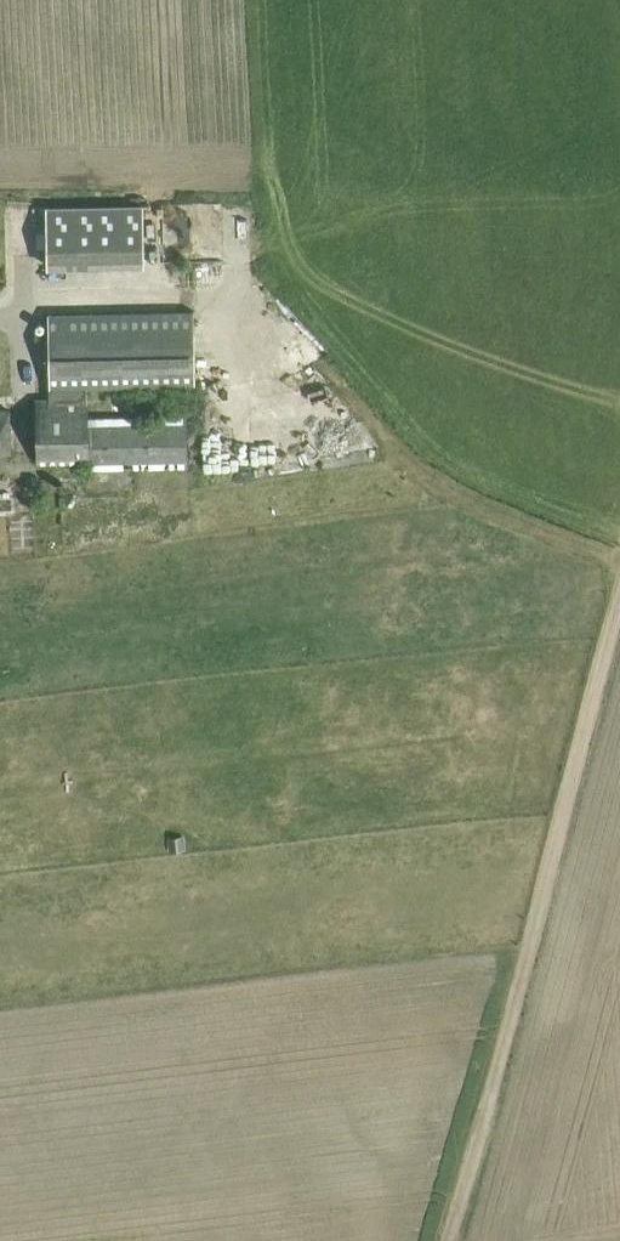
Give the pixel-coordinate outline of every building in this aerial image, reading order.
[(45,267),(141,266),(141,207),(44,208),(45,267)] [(87,463),(87,419),(86,388),(196,386),(194,313),(48,315),(50,400),(36,400),(37,464),(87,463)] [(7,411),(0,412),(0,455),(10,455),(10,411),(7,411)] [(87,419),(87,463),(87,469),(187,467),(186,417),(87,419)]
